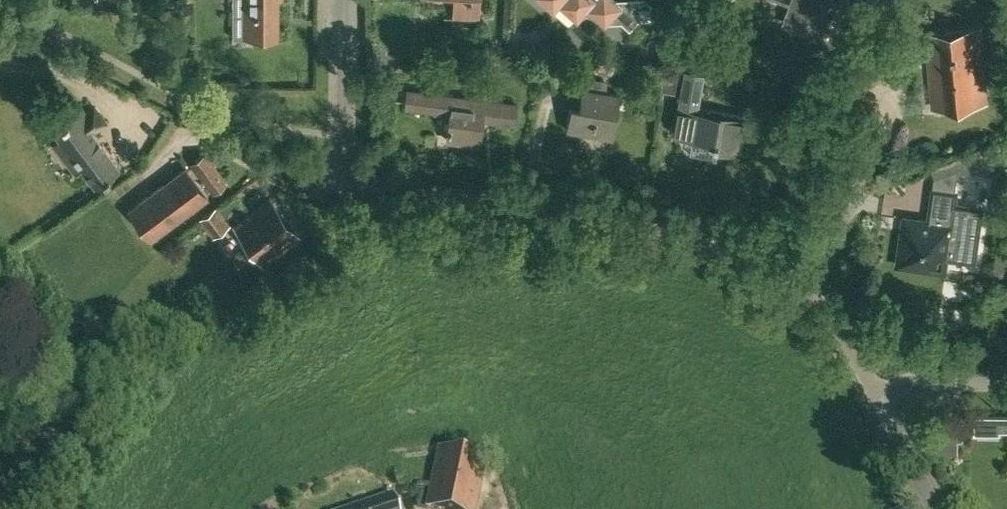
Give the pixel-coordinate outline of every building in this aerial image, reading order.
[(272,35),(276,35),(276,0),(242,0),(242,35),(254,35),(254,39),(272,39),(272,35)] [(453,16),(479,17),(479,0),(453,0),(453,16)] [(553,8),(558,2),(576,18),(587,6),(605,22),(621,21),(629,28),(638,18),(652,17),(651,3),(648,0),(545,0),(553,8)] [(800,27),(817,34),(830,0),(790,0),(782,20),(800,27)] [(981,27),(927,33),(933,107),(987,101),(981,27)] [(707,72),(686,68),(675,134),(717,142),(716,150),(720,151),(720,150),(740,153),(747,117),(700,109),(707,72)] [(604,78),(576,73),(572,98),(574,98),(573,104),(571,103),(567,125),(613,133),(620,94),(601,90),(604,78)] [(518,104),(427,92),(425,108),(450,111),(446,139),(480,143),(483,118),(515,122),(518,104)] [(94,107),(87,113),(81,106),(52,128),(71,154),(78,149),(86,159),(79,164),(94,184),(119,165),(93,130),(105,121),(94,107)] [(204,152),(192,162),(214,190),(226,181),(204,152)] [(964,169),(964,152),(933,166),(932,166),(936,177),(941,176),(959,169),(964,169)] [(208,195),(186,166),(128,209),(151,238),(208,195)] [(939,191),(956,193),(959,169),(941,176),(939,191)] [(270,198),(234,225),(263,264),(299,236),(270,198)] [(953,225),(934,222),(906,218),(899,264),(931,268),(931,265),(943,267),(944,256),(974,260),(981,209),(956,205),(953,225)] [(229,224),(215,206),(199,218),(213,236),(229,224)] [(994,275),(1006,274),(1006,249),(997,250),(994,275)] [(938,439),(963,439),(964,416),(939,415),(938,439)] [(975,416),(975,434),(1001,434),(1001,431),(1006,431),(1006,416),(975,416)] [(427,507),(435,508),(475,508),(486,457),(439,447),(427,507)] [(347,508),(398,508),(393,494),(347,508)]
